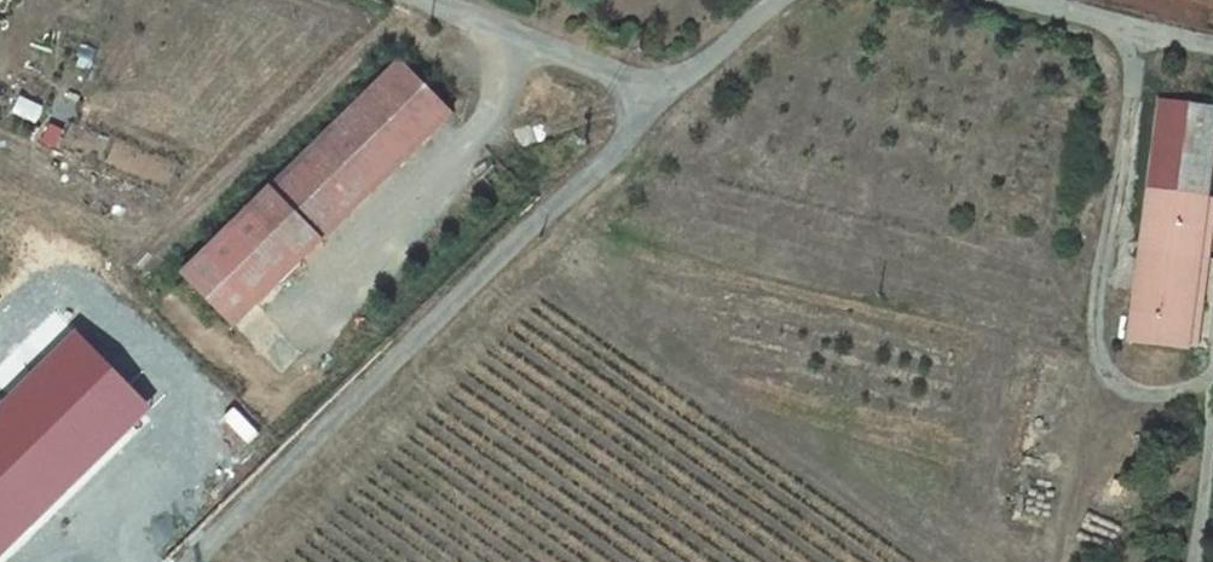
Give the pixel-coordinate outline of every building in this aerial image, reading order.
[(300,266),(454,113),(402,60),(248,213),(300,266)] [(1212,106),(1212,104),(1154,99),(1132,344),(1191,349),(1201,238),(1212,106)] [(300,266),(248,213),(183,277),(236,330),(300,266)] [(146,406),(74,334),(0,408),(0,553),(146,406)]
